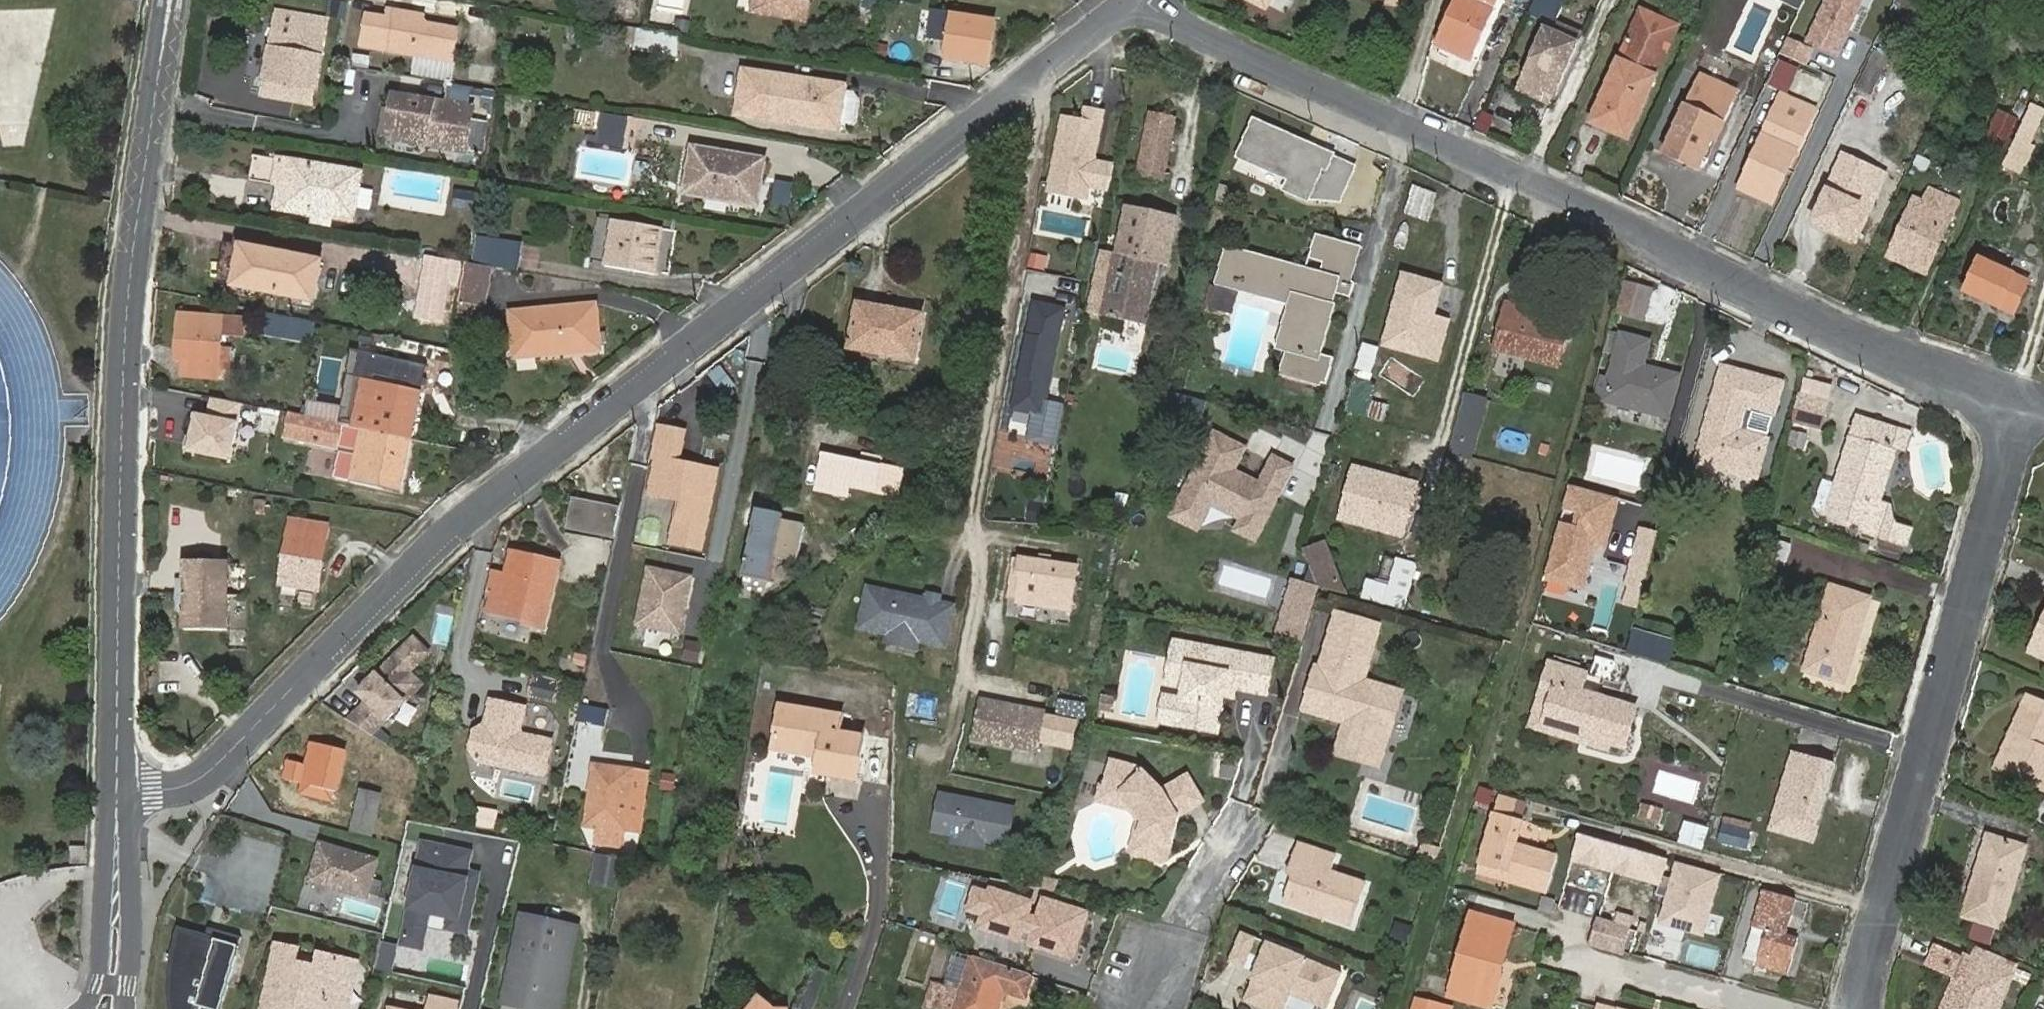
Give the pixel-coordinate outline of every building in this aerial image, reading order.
[(618,0),(617,14),(639,15),(640,1),(618,0)] [(809,0),(752,0),(750,11),(805,22),(809,0)] [(1409,0),(1391,0),(1390,7),(1407,11),(1409,0)] [(1504,0),(1461,0),(1440,48),(1476,63),(1504,0)] [(1506,2),(1530,13),(1536,0),(1507,0),(1506,2)] [(1548,0),(1540,0),(1533,15),(1559,27),(1567,8),(1548,0)] [(1567,8),(1571,0),(1548,0),(1567,8)] [(1752,0),(1720,0),(1719,2),(1748,12),(1752,0)] [(1803,45),(1836,61),(1865,0),(1824,0),(1803,45)] [(370,10),(365,43),(455,58),(461,25),(430,20),(426,14),(427,11),(391,5),(390,13),(370,10)] [(998,19),(935,8),(930,32),(951,36),(948,53),(991,60),(998,19)] [(289,82),(314,86),(326,18),(280,10),(266,93),(287,97),(289,82)] [(686,19),(674,16),(672,27),(684,29),(686,19)] [(1547,27),(1539,45),(1573,60),(1583,38),(1562,29),(1560,33),(1547,27)] [(638,47),(648,49),(652,30),(642,29),(638,47)] [(652,30),(648,49),(681,55),(684,36),(652,30)] [(1573,60),(1539,45),(1520,92),(1542,101),(1546,91),(1558,96),(1573,60)] [(1629,139),(1656,77),(1621,60),(1592,122),(1629,139)] [(1883,71),(1868,64),(1857,89),(1872,96),(1883,71)] [(746,66),(739,111),(842,126),(842,121),(847,92),(847,88),(848,83),(746,66)] [(312,101),(314,86),(289,82),(287,97),(312,101)] [(858,89),(847,88),(847,92),(842,121),(853,123),(858,119),(862,95),(858,89)] [(1693,90),(1686,105),(1725,125),(1733,109),(1727,98),(1706,88),(1693,90)] [(474,103),(395,89),(392,106),(400,108),(395,134),(466,146),(474,103)] [(1821,108),(1784,91),(1775,111),(1812,128),(1821,108)] [(1663,155),(1698,170),(1712,140),(1717,142),(1725,125),(1686,105),(1663,155)] [(1107,110),(1085,106),(1083,118),(1062,114),(1046,192),(1089,201),(1092,189),(1109,192),(1116,162),(1097,159),(1107,110)] [(630,112),(605,107),(599,139),(625,143),(630,112)] [(1140,176),(1162,181),(1176,114),(1151,109),(1136,180),(1139,181),(1140,176)] [(1812,128),(1775,111),(1739,190),(1775,207),(1812,128)] [(2021,117),(2005,154),(2023,162),(2031,143),(2028,141),(2036,124),(2021,117)] [(1359,165),(1256,118),(1238,157),(1288,179),(1283,191),(1310,203),(1341,204),(1359,165)] [(758,200),(765,156),(695,144),(688,188),(758,200)] [(1844,157),(1886,176),(1892,164),(1850,145),(1844,157)] [(243,177),(294,186),(298,161),(280,158),(247,152),(243,177)] [(1856,243),(1886,176),(1844,157),(1814,224),(1856,243)] [(281,196),(279,207),(277,219),(289,221),(292,204),(355,214),(362,172),(298,161),(294,186),(293,197),(281,196)] [(1414,183),(1404,213),(1429,221),(1439,191),(1414,183)] [(456,188),(454,209),(477,211),(479,190),(456,188)] [(1929,275),(1960,204),(1931,192),(1925,204),(1917,200),(1892,258),(1929,275)] [(1158,262),(1164,264),(1175,216),(1128,205),(1117,253),(1103,250),(1089,311),(1145,323),(1158,262)] [(617,216),(603,214),(596,261),(611,263),(617,216)] [(659,271),(667,223),(617,216),(611,263),(659,271)] [(497,265),(524,269),(529,240),(496,234),(492,264),(497,265)] [(1327,240),(1318,274),(1228,249),(1218,282),(1299,304),(1279,377),(1317,387),(1324,362),(1314,359),(1333,293),(1343,295),(1347,282),(1341,281),(1351,247),(1327,240)] [(319,296),(325,256),(246,243),(240,282),(319,296)] [(459,258),(419,252),(408,315),(438,320),(445,283),(454,284),(459,258)] [(492,264),(470,260),(461,258),(456,298),(490,303),(497,265),(492,264)] [(2014,314),(2028,281),(1981,258),(1966,292),(2014,314)] [(1440,285),(1403,275),(1385,345),(1437,358),(1447,319),(1432,316),(1440,285)] [(1067,306),(1033,299),(1011,410),(1032,414),(1026,442),(1057,448),(1066,403),(1049,400),(1067,306)] [(538,342),(540,353),(606,345),(601,302),(518,312),(522,344),(538,342)] [(461,303),(460,313),(487,315),(488,306),(461,303)] [(915,360),(923,315),(858,303),(851,348),(915,360)] [(1557,367),(1569,325),(1536,316),(1535,323),(1520,319),(1523,307),(1506,303),(1494,350),(1557,367)] [(1536,316),(1538,311),(1523,307),(1520,319),(1535,323),(1536,316)] [(317,318),(272,310),(269,329),(314,337),(315,334),(317,318)] [(182,313),(179,351),(187,352),(186,363),(184,378),(219,381),(220,366),(235,367),(237,345),(223,344),(224,333),(243,335),(244,319),(182,313)] [(1668,418),(1679,375),(1643,366),(1650,342),(1621,334),(1603,401),(1668,418)] [(368,423),(418,433),(427,382),(391,376),(396,346),(364,340),(359,371),(367,372),(359,422),(368,423)] [(524,355),(540,353),(538,342),(522,344),(524,355)] [(1379,349),(1368,345),(1361,368),(1372,371),(1379,349)] [(187,352),(179,351),(177,362),(186,363),(187,352)] [(1722,367),(1697,462),(1757,478),(1781,385),(1753,377),(1754,375),(1722,367)] [(1368,403),(1373,387),(1365,385),(1367,376),(1356,373),(1346,410),(1365,416),(1368,403)] [(1800,395),(1821,401),(1826,381),(1805,376),(1800,395)] [(1449,454),(1468,459),(1486,394),(1466,389),(1449,454)] [(1821,401),(1800,395),(1793,421),(1820,428),(1827,402),(1821,401)] [(241,403),(210,397),(206,416),(194,413),(186,452),(229,461),(241,403)] [(1375,418),(1379,406),(1368,403),(1365,416),(1375,418)] [(347,420),(294,410),(291,432),(344,441),(347,420)] [(1894,453),(1889,451),(1896,430),(1857,418),(1828,513),(1867,524),(1880,482),(1884,484),(1894,453)] [(344,441),(347,451),(363,453),(368,423),(359,422),(347,420),(344,441)] [(408,494),(418,433),(368,423),(363,453),(347,451),(342,482),(408,494)] [(703,550),(719,470),(682,462),(688,430),(658,423),(651,457),(657,458),(650,494),(683,500),(674,544),(703,550)] [(1251,445),(1214,427),(1168,518),(1199,534),(1213,507),(1239,520),(1234,532),(1258,544),(1297,465),(1274,453),(1260,479),(1239,469),(1251,445)] [(1894,453),(1906,456),(1913,435),(1896,430),(1889,451),(1894,453)] [(848,497),(855,458),(823,452),(816,492),(848,497)] [(905,497),(910,468),(855,458),(848,497),(860,500),(862,490),(905,497)] [(1402,533),(1413,491),(1370,480),(1372,473),(1354,468),(1341,517),(1402,533)] [(1949,502),(1959,505),(1962,495),(1952,492),(1949,502)] [(615,534),(619,512),(571,503),(567,524),(615,534)] [(1585,543),(1592,514),(1568,508),(1561,537),(1585,543)] [(757,510),(744,578),(771,583),(776,558),(798,563),(805,525),(783,521),(784,516),(757,510)] [(327,523),(291,518),(281,582),(318,588),(327,523)] [(1627,587),(1642,591),(1658,534),(1641,530),(1627,587)] [(1786,562),(1790,546),(1764,538),(1759,554),(1786,562)] [(1319,587),(1345,594),(1324,543),(1304,551),(1319,587)] [(544,630),(557,567),(525,560),(526,555),(512,553),(507,576),(494,573),(492,581),(498,582),(491,612),(521,619),(521,625),(544,630)] [(234,622),(234,556),(187,556),(187,573),(181,573),(181,604),(187,604),(187,622),(234,622)] [(1070,610),(1075,566),(1021,559),(1019,579),(1029,580),(1026,605),(1070,610)] [(1416,566),(1398,561),(1391,586),(1386,603),(1404,607),(1416,566)] [(694,576),(647,566),(634,627),(682,637),(694,576)] [(1302,645),(1319,587),(1292,578),(1274,640),(1302,645)] [(1362,596),(1386,603),(1391,586),(1366,579),(1362,596)] [(927,599),(866,585),(856,629),(885,636),(883,644),(919,652),(921,643),(947,649),(957,605),(942,602),(944,595),(928,592),(927,599)] [(1870,598),(1831,586),(1805,670),(1844,682),(1870,598)] [(1399,693),(1360,682),(1376,627),(1338,616),(1322,671),(1318,670),(1307,709),(1348,721),(1339,752),(1378,763),(1387,732),(1388,732),(1399,693)] [(1634,632),(1627,655),(1668,667),(1675,644),(1634,632)] [(433,654),(413,634),(357,693),(367,702),(350,719),(373,741),(428,683),(416,672),(433,654)] [(2036,656),(2043,660),(2043,638),(2036,656)] [(1186,681),(1183,696),(1179,720),(1218,727),(1224,696),(1226,687),(1235,688),(1267,694),(1273,660),(1175,642),(1168,678),(1186,681)] [(1624,747),(1635,706),(1581,691),(1586,674),(1550,664),(1545,680),(1557,684),(1545,725),(1588,737),(1586,743),(1608,749),(1609,743),(1624,747)] [(530,694),(559,703),(566,682),(536,673),(530,694)] [(1226,687),(1224,696),(1233,698),(1235,688),(1226,687)] [(1165,692),(1161,717),(1179,720),(1183,696),(1165,692)] [(1103,693),(1100,706),(1110,707),(1112,695),(1103,693)] [(1048,710),(980,697),(972,741),(1040,754),(1048,710)] [(2027,698),(2011,733),(2028,740),(2012,775),(2043,790),(2043,705),(2027,698)] [(545,779),(552,741),(521,733),(526,708),(491,701),(485,724),(475,731),(470,753),(476,764),(545,779)] [(1082,718),(1084,705),(1058,701),(1056,714),(1063,715),(1082,718)] [(609,710),(580,704),(577,722),(605,727),(609,710)] [(840,733),(842,716),(781,706),(774,749),(820,757),(817,774),(856,780),(863,737),(840,733)] [(1080,730),(1082,718),(1063,715),(1061,727),(1080,730)] [(1054,750),(1075,754),(1079,736),(1058,732),(1054,750)] [(341,773),(346,751),(314,744),(309,766),(341,773)] [(1215,770),(1233,771),(1234,752),(1216,751),(1215,770)] [(1811,840),(1834,764),(1794,751),(1771,828),(1811,840)] [(1179,817),(1205,802),(1188,775),(1163,790),(1148,764),(1118,756),(1112,778),(1133,784),(1130,796),(1140,805),(1140,812),(1130,851),(1133,856),(1162,864),(1167,861),(1179,817)] [(337,792),(341,773),(309,766),(289,762),(285,780),(303,784),(300,794),(331,800),(333,791),(337,792)] [(643,813),(628,811),(633,772),(594,767),(587,826),(599,828),(597,842),(624,845),(626,831),(640,833),(643,813)] [(674,789),(675,776),(663,775),(662,788),(674,789)] [(1497,791),(1483,786),(1476,810),(1490,815),(1497,791)] [(381,794),(359,789),(348,832),(371,837),(381,794)] [(1018,807),(938,792),(930,833),(954,837),(952,845),(986,851),(987,845),(1011,850),(1018,807)] [(1499,796),(1494,815),(1520,823),(1522,824),(1528,804),(1499,796)] [(1644,801),(1639,817),(1660,823),(1665,808),(1644,801)] [(1555,853),(1517,842),(1522,824),(1520,823),(1494,815),(1480,862),(1518,873),(1515,883),(1544,891),(1555,853)] [(1746,846),(1748,831),(1723,827),(1721,841),(1746,846)] [(1999,927),(2024,848),(1989,836),(1963,916),(1999,927)] [(379,859),(318,841),(305,882),(367,900),(379,859)] [(471,852),(424,842),(402,943),(422,947),(430,911),(449,915),(448,924),(467,928),(478,874),(467,872),(471,852)] [(1352,925),(1366,884),(1331,872),(1336,857),(1297,844),(1287,873),(1292,875),(1283,901),(1352,925)] [(1416,859),(1432,864),(1437,850),(1421,845),(1416,859)] [(1657,856),(1646,853),(1642,867),(1653,870),(1657,856)] [(593,886),(618,891),(624,861),(599,856),(593,886)] [(1723,875),(1677,861),(1659,925),(1705,938),(1723,875)] [(1036,901),(990,885),(988,891),(974,886),(965,913),(981,918),(977,929),(1021,944),(1025,931),(1034,934),(1030,946),(1074,961),(1091,912),(1043,896),(1036,916),(1031,914),(1036,901)] [(1798,938),(1786,935),(1796,901),(1763,892),(1745,957),(1757,960),(1755,964),(1788,974),(1798,938)] [(1513,924),(1471,913),(1448,997),(1490,1008),(1513,924)] [(558,997),(566,958),(573,927),(526,917),(507,1003),(532,1008),(536,992),(558,997)] [(1629,927),(1599,919),(1591,944),(1622,953),(1629,927)] [(1409,945),(1414,931),(1401,926),(1396,940),(1409,945)] [(239,946),(216,940),(179,930),(176,943),(173,954),(172,965),(170,978),(170,998),(170,1006),(171,1008),(221,1008),(239,946)] [(219,930),(216,940),(239,946),(241,937),(219,930)] [(1253,956),(1259,939),(1241,932),(1229,964),(1247,971),(1253,956)] [(1265,961),(1271,944),(1259,939),(1253,956),(1265,961)] [(1265,961),(1248,1003),(1264,1008),(1298,1008),(1302,999),(1327,1008),(1340,1008),(1353,977),(1271,944),(1265,961)] [(2008,977),(1936,946),(1931,960),(1960,973),(1945,1008),(1995,1008),(2008,977)] [(355,963),(321,955),(318,968),(295,963),(298,951),(280,947),(268,1004),(286,1007),(288,998),(311,1003),(310,1008),(345,1008),(355,963)] [(1023,973),(972,959),(955,953),(948,975),(943,973),(941,980),(935,978),(926,1007),(932,1008),(999,1008),(1004,992),(1025,999),(1033,976),(1023,973)] [(536,992),(532,1008),(536,1008),(564,1008),(575,959),(566,958),(558,997),(536,992)] [(430,1008),(455,1008),(457,1003),(432,998),(430,1008)] [(760,999),(752,1008),(772,1008),(760,999)] [(1440,1006),(1416,1000),(1414,1008),(1440,1008),(1440,1006)]
